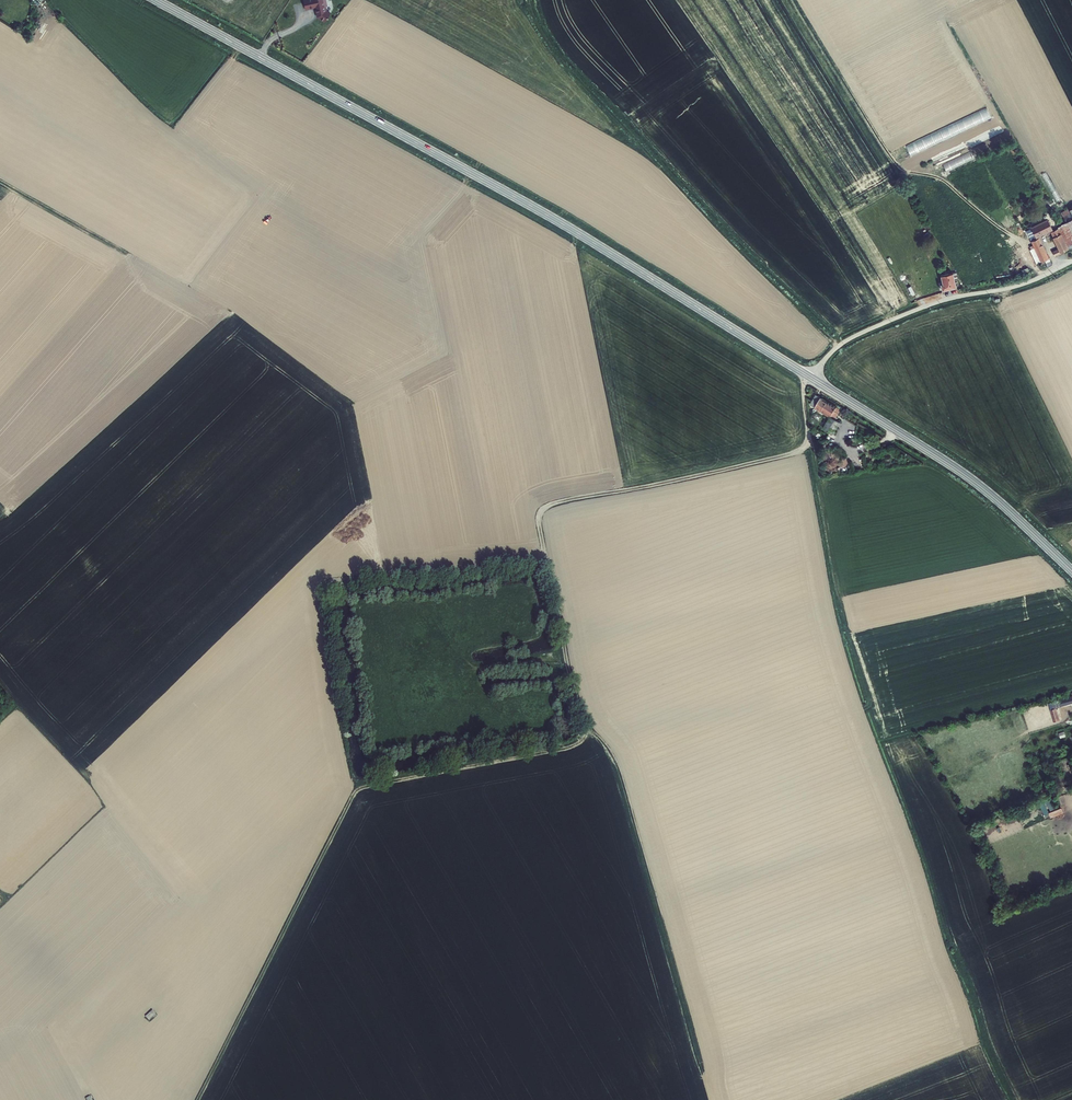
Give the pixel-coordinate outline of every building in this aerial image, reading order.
[(319,1),(308,3),(310,13),(320,11),(322,21),(329,26),(335,18),(331,15),(330,11),(332,11),(330,1),(319,3),(319,1)] [(986,108),(906,145),(911,156),(992,118),(986,108)] [(975,159),(971,151),(942,164),(946,173),(975,159)] [(1053,218),(1036,227),(1037,228),(1033,230),(1046,259),(1049,258),(1053,265),(1058,263),(1055,256),(1053,257),(1042,235),(1061,226),(1057,218),(1054,220),(1053,218)] [(1062,228),(1064,232),(1066,231),(1071,243),(1071,222),(1062,228)] [(1058,230),(1060,234),(1058,235),(1064,246),(1058,249),(1060,253),(1071,247),(1071,243),(1066,231),(1064,232),(1062,228),(1058,230)] [(956,271),(946,275),(948,283),(946,284),(948,289),(960,285),(956,271)] [(829,426),(838,432),(845,419),(840,416),(843,413),(842,412),(845,406),(822,392),(816,402),(836,414),(829,426)] [(1050,702),(1055,722),(1061,720),(1058,707),(1071,703),(1071,696),(1050,702)] [(1050,809),(1055,809),(1054,801),(1043,801),(1043,814),(1050,814),(1050,809)] [(1052,817),(1065,812),(1063,807),(1050,812),(1052,817)]
